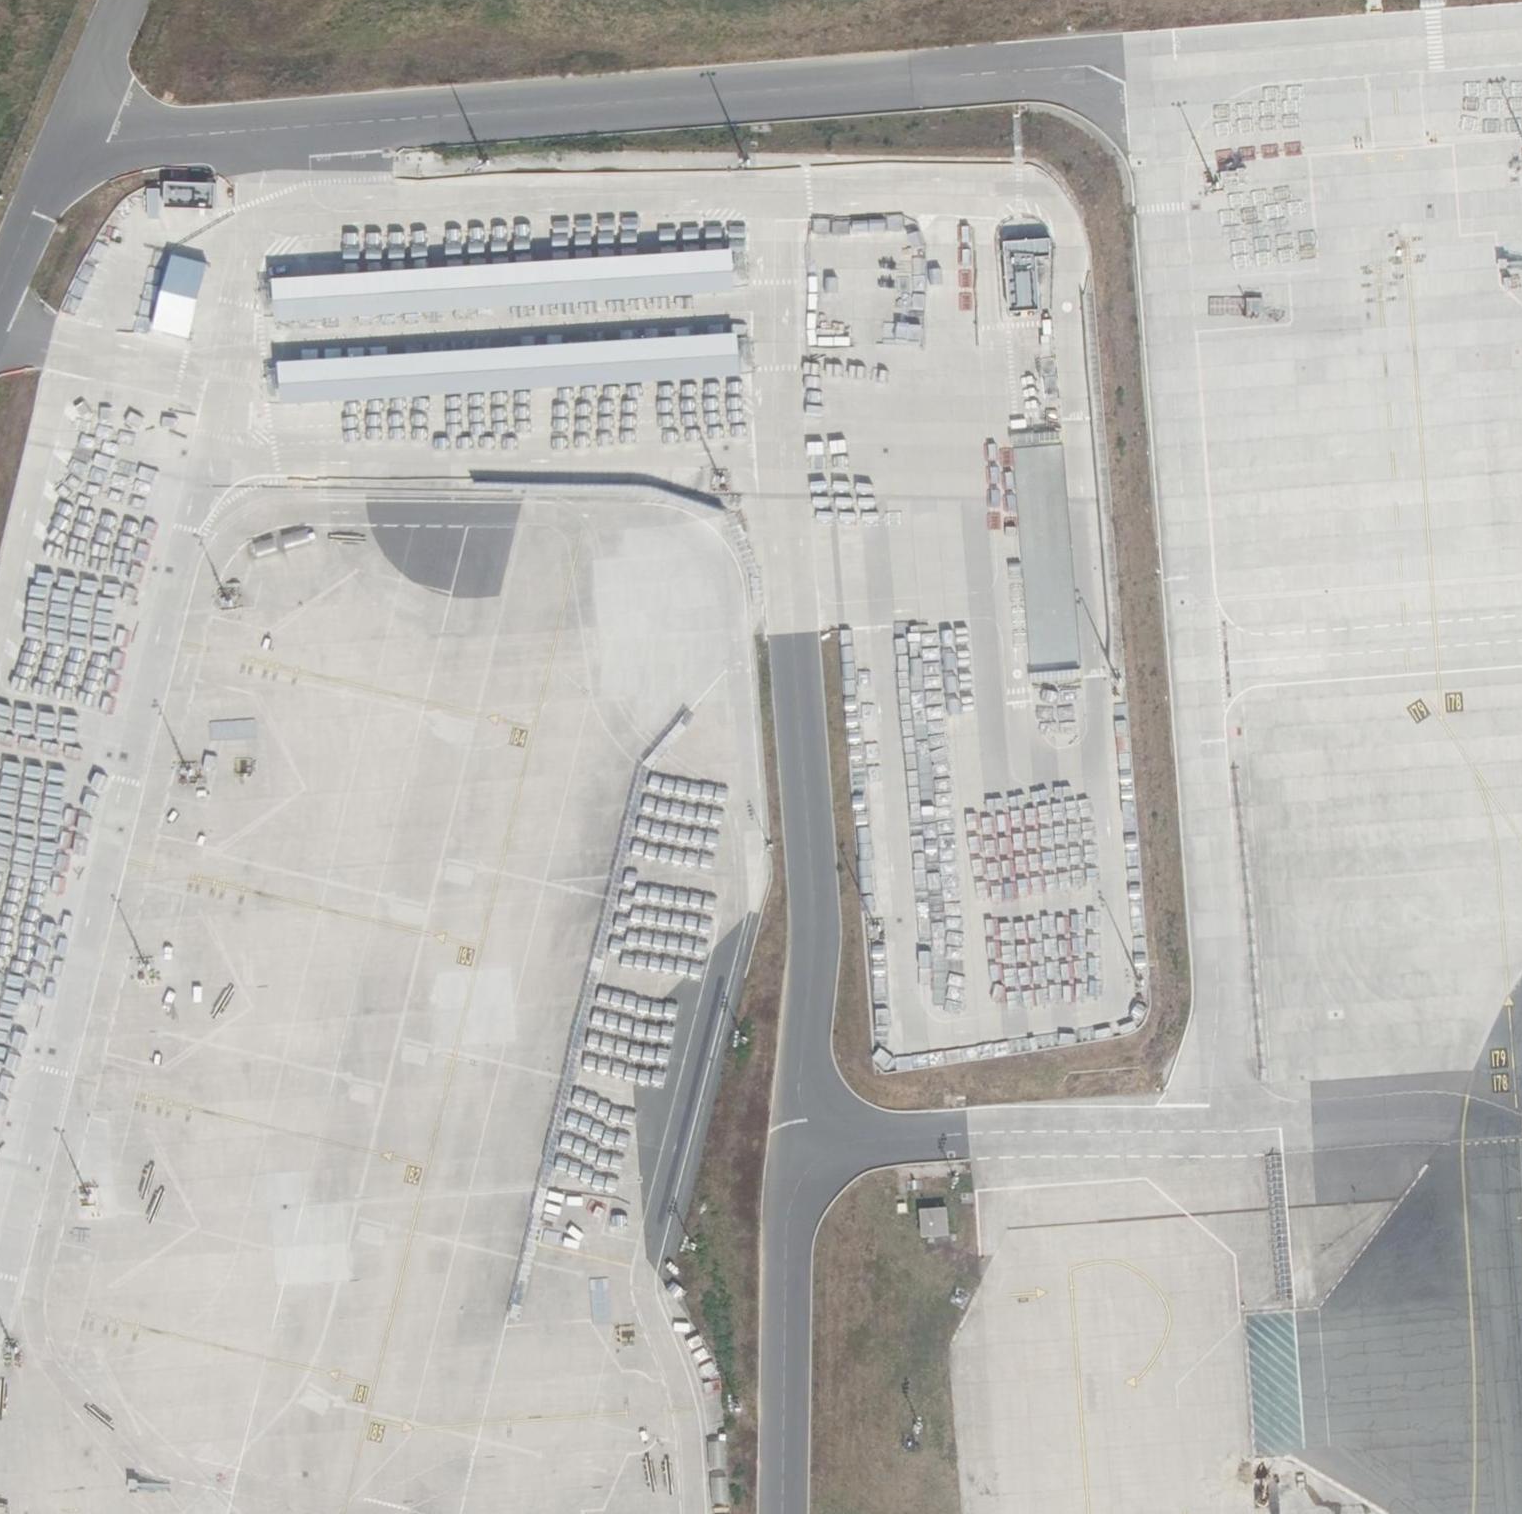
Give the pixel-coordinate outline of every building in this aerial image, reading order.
[(939,1216),(914,1218),(916,1243),(941,1242),(939,1216)]
